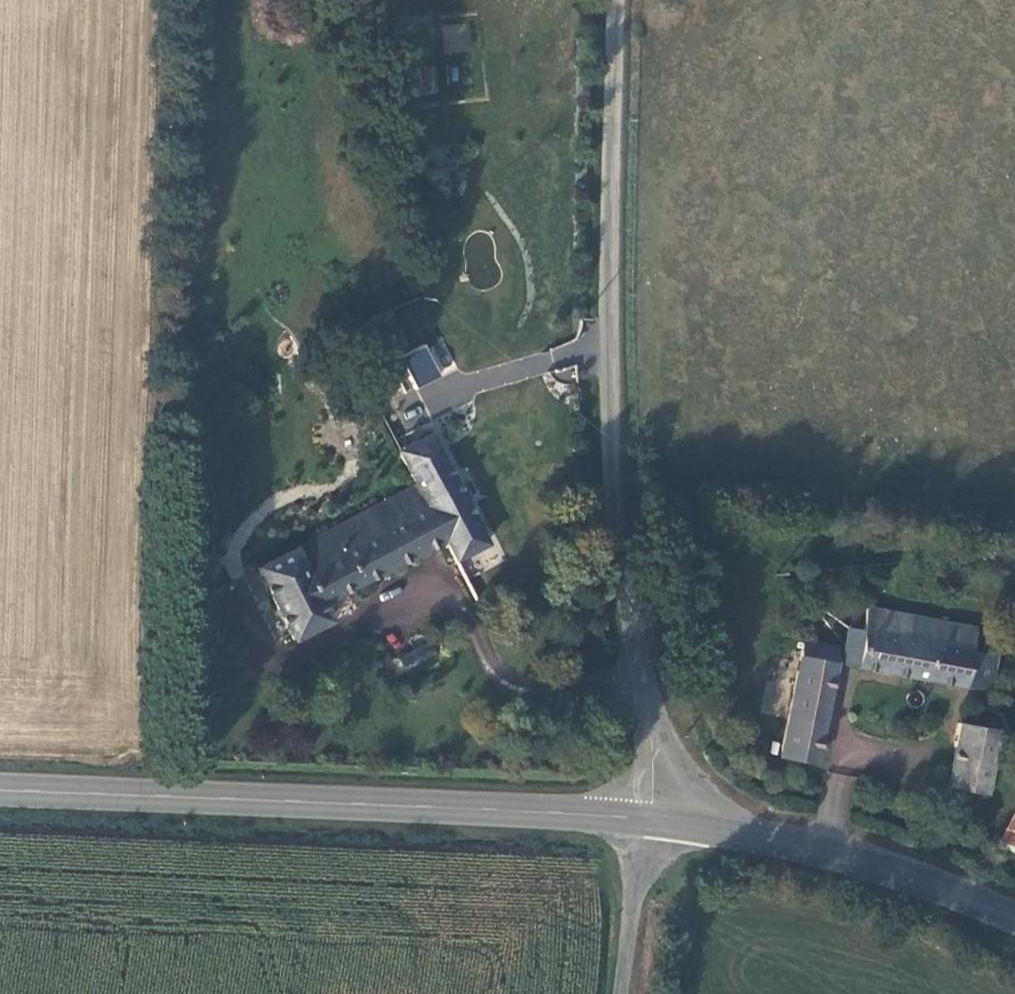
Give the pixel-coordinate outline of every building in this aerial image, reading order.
[(440,25),(444,54),(472,50),(468,21),(440,25)] [(441,338),(401,357),(415,388),(455,369),(441,338)] [(421,484),(261,569),(298,640),(336,621),(327,604),(449,541),(458,559),(489,543),(434,434),(402,451),(421,484)] [(976,625),(867,607),(864,630),(851,627),(845,663),(993,688),(999,653),(972,648),(976,625)] [(806,641),(784,755),(819,761),(840,648),(806,641)] [(440,662),(433,646),(404,658),(412,675),(440,662)] [(997,730),(958,723),(946,787),(984,794),(997,730)] [(1007,826),(1014,829),(1014,805),(1007,826)]
